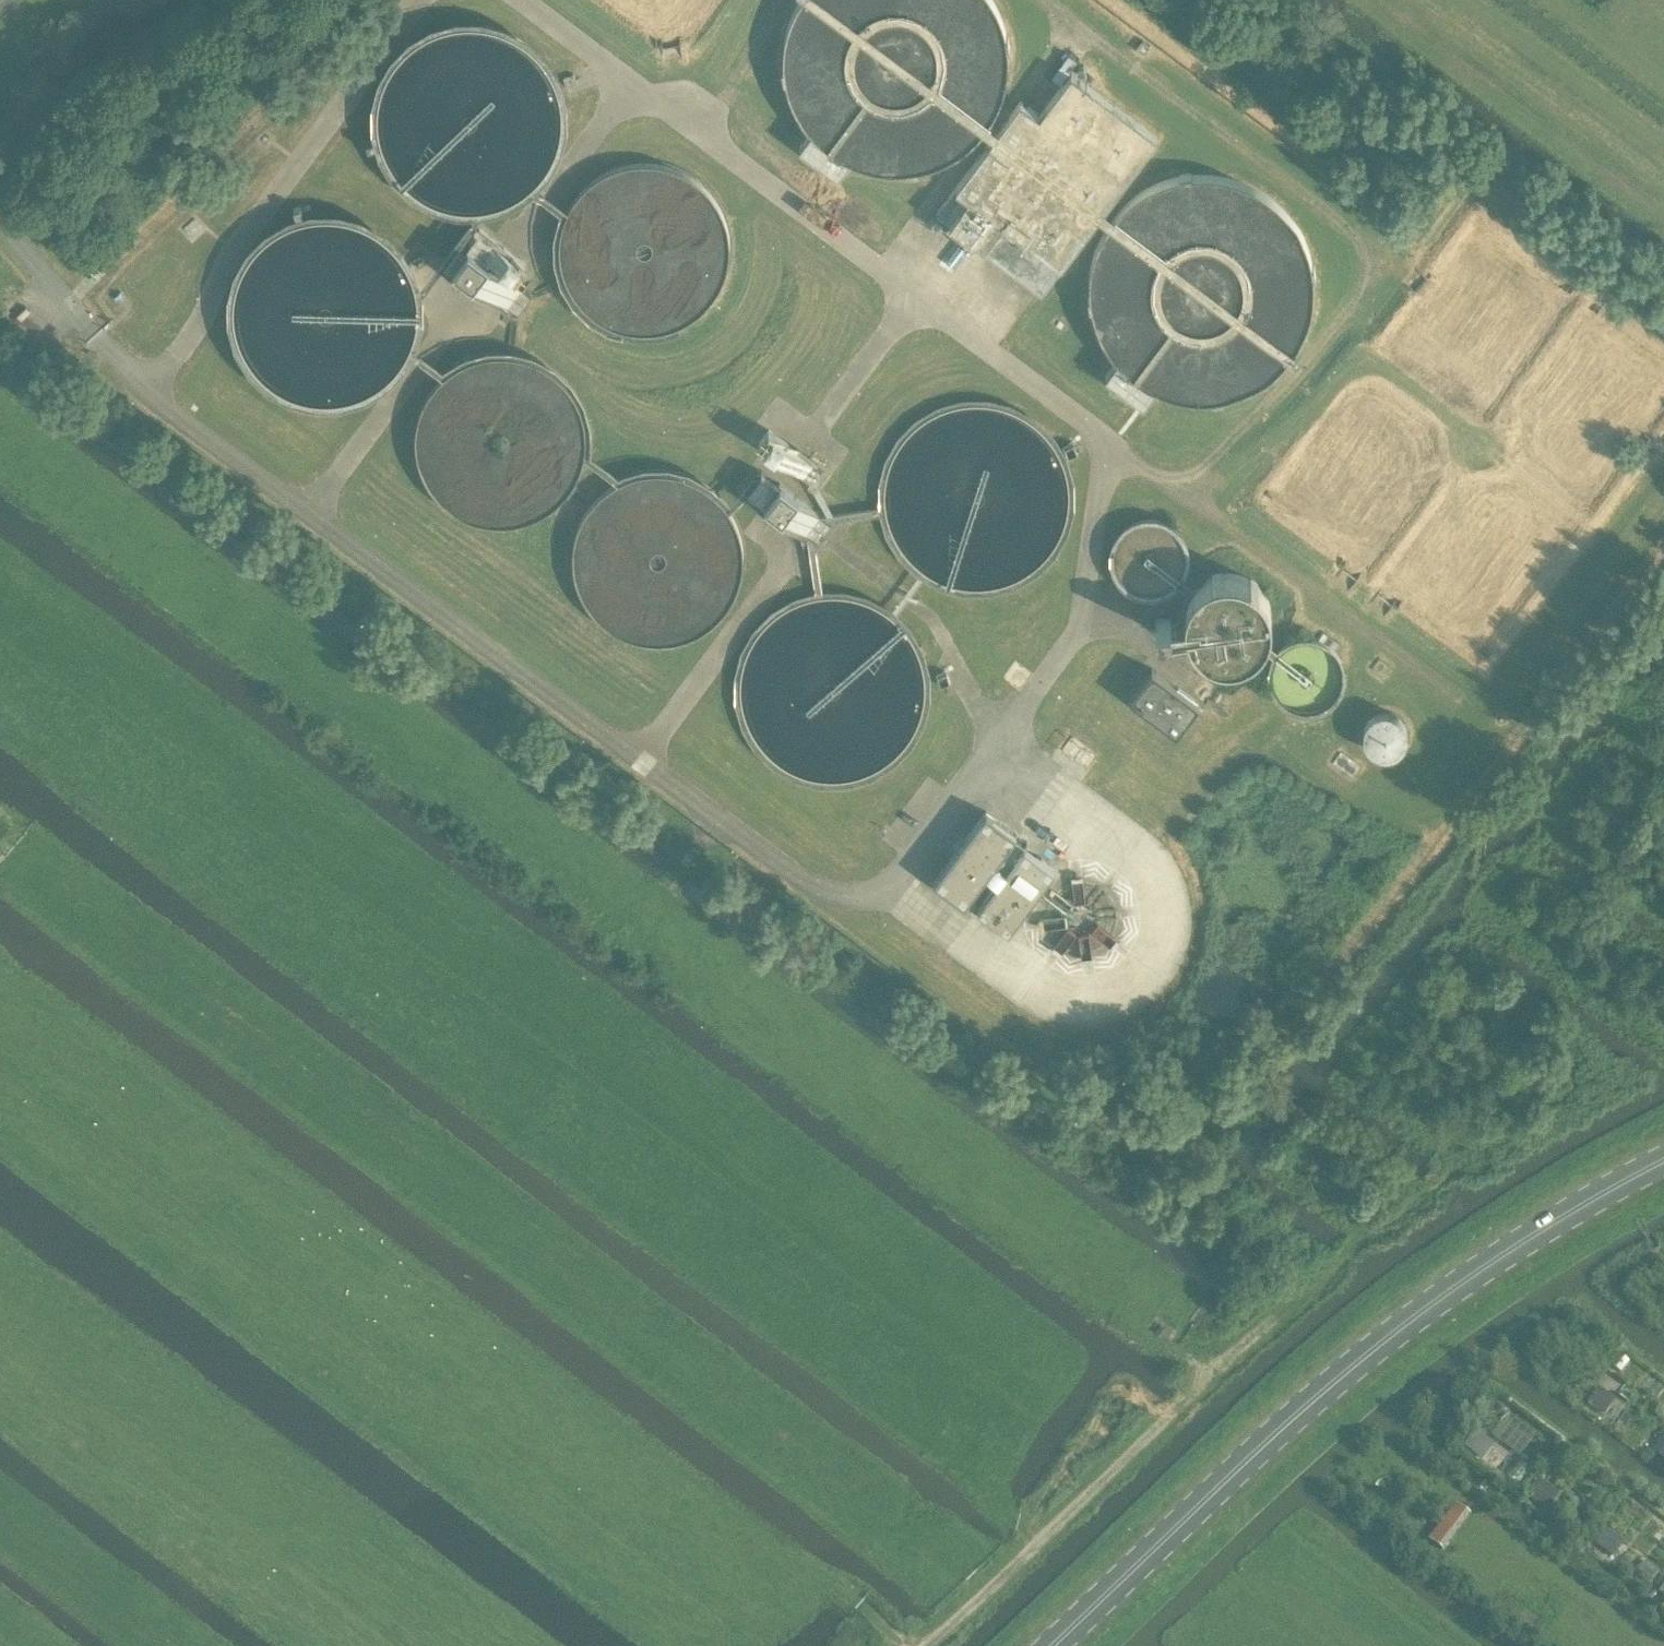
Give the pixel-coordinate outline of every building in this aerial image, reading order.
[(1021,100),(936,214),(1041,292),(1157,137),(1071,72),(1040,115),(1021,100)] [(479,229),(470,241),(519,278),(529,266),(479,229)] [(444,263),(509,310),(522,291),(458,244),(444,263)] [(762,471),(748,489),(818,542),(832,523),(762,471)] [(1189,642),(1204,634),(1207,640),(1212,645),(1211,646),(1219,652),(1220,651),(1227,654),(1234,656),(1242,657),(1249,656),(1249,658),(1259,655),(1259,653),(1269,648),(1274,642),(1281,633),(1283,626),(1285,614),(1284,603),(1281,596),(1278,589),(1270,581),(1271,579),(1263,574),(1262,575),(1255,572),(1248,570),(1240,570),(1232,571),(1232,570),(1222,573),(1223,574),(1216,578),(1211,583),(1204,593),(1200,604),(1199,615),(1169,616),(1170,629),(1187,628),(1189,642)] [(1130,698),(1177,734),(1200,703),(1153,668),(1130,698)] [(987,811),(934,881),(965,904),(988,874),(998,882),(979,908),(1010,931),(1056,869),(1015,838),(1018,834),(987,811)]
